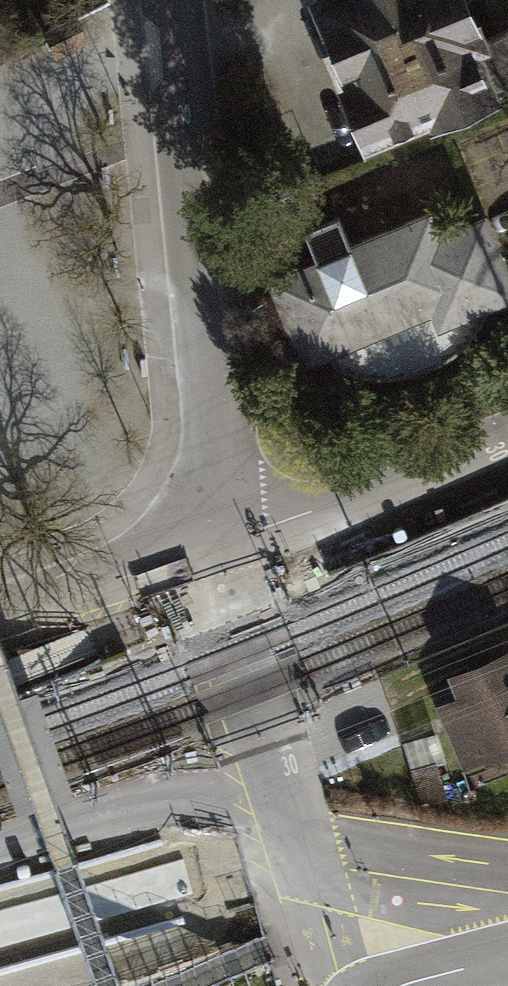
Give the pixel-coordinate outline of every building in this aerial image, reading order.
[(318,0),(353,87),(348,89),(368,139),(433,113),(435,118),(491,95),(488,88),(507,80),(507,29),(480,40),(464,0),(319,0),(318,0)] [(47,37),(55,55),(88,39),(79,21),(47,37)] [(276,277),(308,353),(325,347),(333,368),(367,376),(401,376),(430,368),(453,355),(478,328),(486,314),(490,303),(507,296),(507,276),(484,216),(440,235),(430,213),(351,245),(338,215),(305,229),(317,259),(276,277)] [(463,677),(470,697),(447,706),(468,758),(493,747),(493,749),(507,743),(507,666),(506,660),(463,677)] [(445,794),(436,763),(415,769),(423,800),(445,794)] [(138,958),(132,937),(0,974),(0,985),(36,985),(138,958)]
